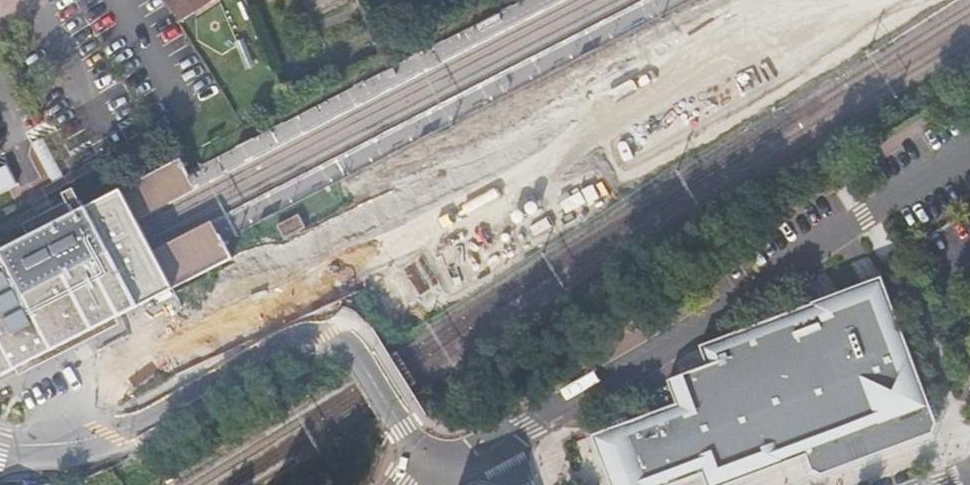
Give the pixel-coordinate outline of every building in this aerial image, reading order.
[(173,8),(186,0),(168,0),(173,8)] [(221,0),(189,0),(190,25),(216,40),(233,30),(221,0)] [(188,171),(182,159),(123,189),(138,219),(197,189),(188,171)] [(138,219),(123,189),(43,230),(0,252),(0,290),(138,219)] [(285,238),(307,226),(300,213),(278,224),(285,238)] [(138,219),(0,290),(0,329),(154,250),(138,219)] [(170,281),(229,251),(222,239),(213,220),(154,250),(170,281)] [(154,250),(0,329),(0,376),(36,358),(79,335),(154,298),(155,288),(170,281),(154,250)] [(232,257),(229,251),(170,281),(173,288),(232,257)] [(592,435),(611,484),(668,484),(702,472),(708,484),(724,484),(806,454),(811,469),(821,474),(932,432),(937,423),(882,276),(701,345),(707,366),(668,380),(676,403),(592,435)]
